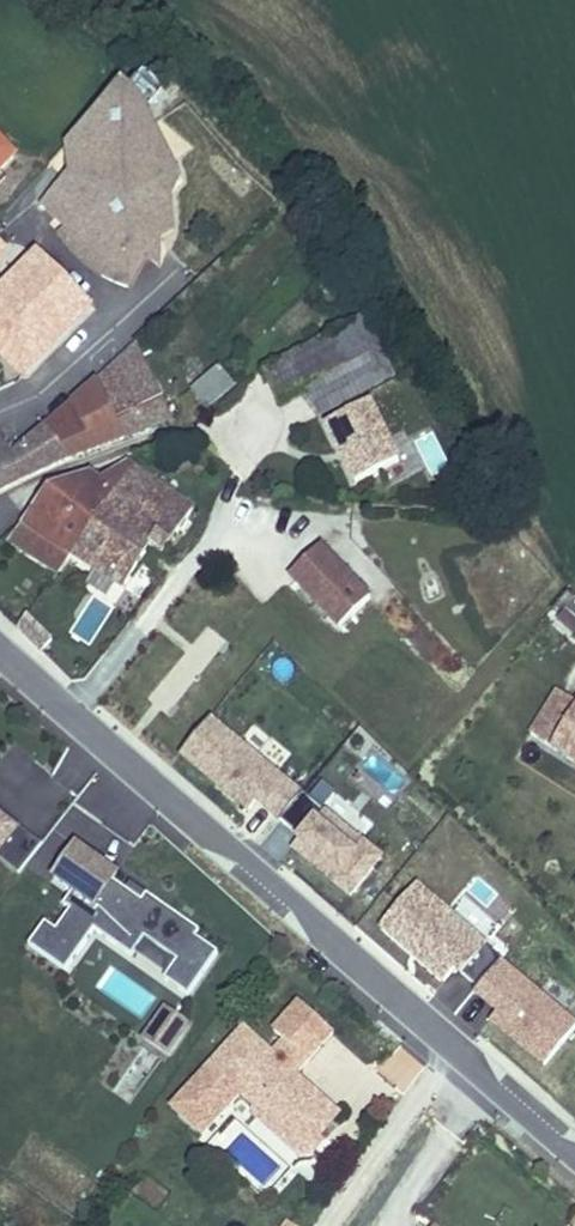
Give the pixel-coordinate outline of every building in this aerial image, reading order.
[(118,83),(73,133),(84,156),(65,173),(40,206),(66,232),(58,236),(71,255),(102,275),(102,281),(129,291),(142,263),(144,261),(145,256),(143,252),(161,240),(174,232),(172,196),(181,178),(146,109),(118,83)] [(73,133),(62,144),(65,173),(84,156),(73,133)] [(0,136),(0,174),(19,155),(0,136)] [(144,261),(142,263),(161,269),(161,240),(143,252),(145,256),(144,261)] [(20,380),(94,308),(33,249),(0,284),(0,360),(20,380)] [(396,381),(364,316),(260,370),(277,404),(305,390),(319,418),(396,381)] [(96,382),(126,441),(174,423),(138,345),(96,382)] [(233,387),(218,368),(191,392),(206,409),(233,387)] [(46,426),(68,463),(126,441),(96,382),(46,426)] [(352,487),(399,462),(371,402),(321,426),(352,487)] [(46,426),(10,452),(0,438),(0,492),(68,463),(46,426)] [(162,556),(192,509),(128,463),(98,482),(114,502),(71,560),(92,574),(85,584),(107,598),(113,587),(123,593),(153,551),(162,556)] [(91,473),(45,488),(20,525),(50,542),(35,564),(59,578),(71,560),(114,502),(98,482),(91,473)] [(20,525),(6,544),(35,564),(50,542),(20,525)] [(287,582),(335,630),(369,597),(321,548),(287,582)] [(32,614),(15,625),(33,654),(50,643),(32,614)] [(556,689),(527,734),(574,764),(574,700),(556,689)] [(302,791),(211,717),(177,757),(247,814),(255,805),(278,823),(302,791)] [(385,857),(326,810),(318,819),(312,815),(290,839),(295,842),(288,850),(349,900),(385,857)] [(20,876),(42,845),(0,813),(0,862),(20,876)] [(120,874),(75,844),(47,881),(64,894),(58,905),(67,912),(54,930),(42,922),(24,946),(63,972),(93,933),(131,958),(142,941),(174,961),(162,979),(188,997),(217,953),(195,938),(200,932),(145,893),(140,901),(114,882),(120,874)] [(488,945),(415,884),(375,928),(442,984),(452,973),(459,979),(488,945)] [(502,961),(472,995),(497,1017),(490,1025),(544,1070),(574,1029),(574,1021),(502,961)] [(281,1041),(271,1051),(241,1024),(165,1109),(200,1139),(239,1100),(251,1110),(281,1128),(293,1132),(303,1121),(320,1137),(341,1114),(297,1076),(334,1034),(296,1000),(269,1030),(281,1041)] [(190,1025),(163,1006),(137,1040),(166,1059),(190,1025)] [(293,1132),(281,1128),(251,1110),(251,1119),(293,1160),(310,1160),(325,1143),(320,1137),(303,1121),(293,1132)]
